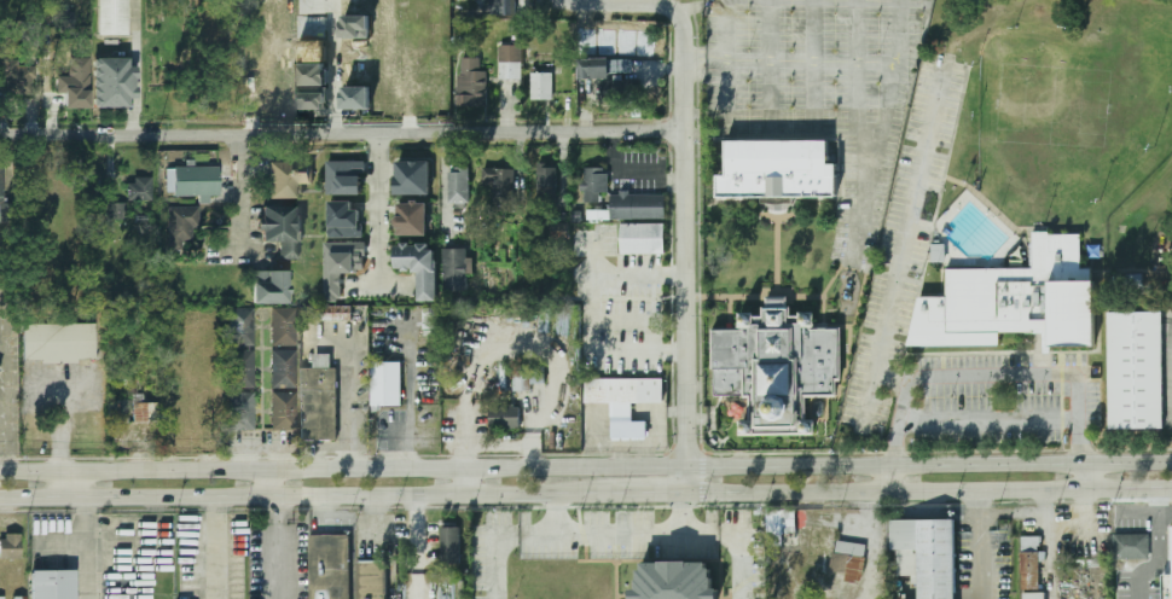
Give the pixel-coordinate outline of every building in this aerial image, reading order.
[(101,33),(101,0),(130,0),(130,33),(101,33)] [(482,16),(514,14),(514,0),(482,0),(482,16)] [(346,36),(346,14),(372,14),(372,36),(346,36)] [(526,77),(503,77),(503,43),(526,43),(526,77)] [(68,106),(68,92),(59,92),(59,75),(71,75),(71,57),(93,57),(93,106),(68,106)] [(100,106),(100,104),(97,105),(97,59),(100,59),(100,57),(132,57),(132,66),(138,66),(138,98),(132,98),(132,106),(100,106)] [(483,70),(491,70),(491,104),(460,104),(460,70),(465,70),(465,58),(483,57),(483,70)] [(584,80),(584,57),(636,57),(636,71),(611,71),(611,80),(584,80)] [(10,76),(0,76),(0,58),(21,58),(21,65),(39,65),(39,77),(34,77),(34,93),(10,93),(10,76)] [(331,82),(302,82),(302,64),(331,63),(331,82)] [(533,97),(533,71),(556,71),(556,97),(533,97)] [(605,99),(605,82),(643,82),(643,99),(605,99)] [(346,106),(346,86),(373,86),(373,106),(346,106)] [(302,109),(302,92),(329,91),(330,109),(302,109)] [(829,140),(726,141),(727,175),(718,175),(718,198),(838,197),(837,164),(829,164),(829,140)] [(274,197),(274,158),(301,157),(301,164),(314,164),(314,181),(301,181),(301,197),(274,197)] [(329,161),(365,161),(365,193),(329,194),(329,161)] [(434,194),(401,194),(401,162),(434,162),(434,194)] [(452,202),(452,170),(464,170),(464,165),(472,165),(472,202),(452,202)] [(515,203),(498,200),(499,180),(487,180),(487,165),(517,168),(515,203)] [(179,194),(179,167),(224,167),(224,194),(179,194)] [(543,196),(543,167),(559,167),(559,196),(543,196)] [(604,190),(604,202),(587,202),(587,167),(604,167),(604,173),(611,173),(613,190),(604,190)] [(152,200),(151,178),(127,179),(127,201),(152,200)] [(668,217),(614,217),(614,194),(668,194),(668,217)] [(333,202),(355,202),(355,209),(364,209),(364,235),(333,237),(333,202)] [(126,203),(106,203),(106,219),(126,219),(126,203)] [(431,235),(404,235),(402,203),(430,203),(431,235)] [(267,243),(267,205),(302,204),(303,257),(284,258),(284,243),(267,243)] [(196,227),(196,242),(186,243),(186,249),(174,249),(174,207),(202,207),(203,226),(196,227)] [(591,217),(591,209),(610,209),(611,217),(591,217)] [(576,220),(576,211),(585,211),(585,220),(576,220)] [(623,252),(623,223),(668,222),(668,252),(623,252)] [(1080,267),(1091,267),(1092,345),(1044,347),(1043,333),(1002,333),(1002,344),(906,347),(918,296),(946,296),(945,269),(1033,267),(1032,232),(1049,231),(1049,234),(1079,234),(1080,267)] [(327,300),(327,243),(369,243),(369,269),(346,269),(346,300),(327,300)] [(400,246),(441,246),(441,300),(423,300),(423,271),(400,271),(400,246)] [(447,289),(447,250),(474,250),(474,289),(447,289)] [(257,302),(257,271),(291,271),(291,302),(257,302)] [(1116,286),(1143,285),(1142,275),(1115,276),(1116,286)] [(758,296),(779,295),(779,304),(783,304),(783,318),(791,318),(790,314),(807,314),(807,327),(835,328),(835,379),(830,380),(829,396),(797,395),(797,418),(807,418),(807,434),(731,435),(731,420),(743,420),(744,400),(737,400),(736,396),(707,396),(707,330),(733,330),(733,326),(727,326),(727,313),(745,313),(745,316),(754,316),(754,304),(758,304),(758,296)] [(275,309),(301,308),(301,343),(275,343),(275,309)] [(424,329),(440,329),(440,308),(424,308),(424,329)] [(232,309),(257,309),(257,344),(232,344),(232,309)] [(1109,426),(1108,312),(1161,310),(1164,426),(1109,426)] [(95,358),(95,323),(23,324),(23,363),(78,362),(78,359),(95,358)] [(232,350),(257,350),(257,384),(232,384),(232,350)] [(275,351),(301,351),(301,386),(275,386),(275,351)] [(376,405),(376,361),(405,361),(405,405),(376,405)] [(545,384),(545,365),(513,366),(514,391),(532,391),(532,384),(545,384)] [(306,440),(306,367),(340,367),(340,440),(306,440)] [(585,378),(661,378),(661,402),(585,402),(585,378)] [(275,391),(300,391),(300,426),(275,426),(275,391)] [(233,392),(259,392),(259,426),(233,428),(233,392)] [(158,421),(157,402),(141,402),(141,394),(134,394),(134,403),(132,403),(133,422),(158,421)] [(109,401),(108,421),(127,422),(128,401),(109,401)] [(521,428),(520,405),(489,406),(490,429),(521,428)] [(610,415),(632,415),(632,420),(645,420),(645,437),(610,437),(610,415)] [(773,506),(813,506),(813,527),(811,527),(811,545),(772,545),(773,506)] [(958,514),(960,598),(924,598),(923,546),(895,546),(895,516),(958,514)] [(807,589),(816,540),(814,540),(818,522),(841,525),(837,548),(841,549),(843,536),(871,541),(869,553),(871,554),(866,581),(857,580),(854,597),(807,589)] [(441,527),(442,564),(462,564),(461,527),(441,527)] [(1149,533),(1149,559),(1113,559),(1113,533),(1149,533)] [(349,534),(350,598),(309,598),(308,534),(349,534)] [(21,535),(0,535),(0,558),(20,559),(21,535)] [(1022,536),(1020,590),(1039,590),(1040,561),(1046,561),(1046,552),(1040,551),(1041,537),(1022,536)] [(644,598),(638,598),(638,586),(643,586),(643,576),(645,576),(645,566),(650,566),(650,559),(713,559),(713,566),(718,566),(718,576),(719,576),(719,585),(725,585),(725,598),(719,598),(644,598)] [(385,562),(386,598),(358,598),(358,563),(385,562)] [(74,570),(74,598),(31,598),(30,571),(74,570)] [(1162,575),(1171,575),(1171,598),(1163,598),(1162,575)] [(1050,588),(1050,598),(1027,598),(1027,589),(1050,588)]
